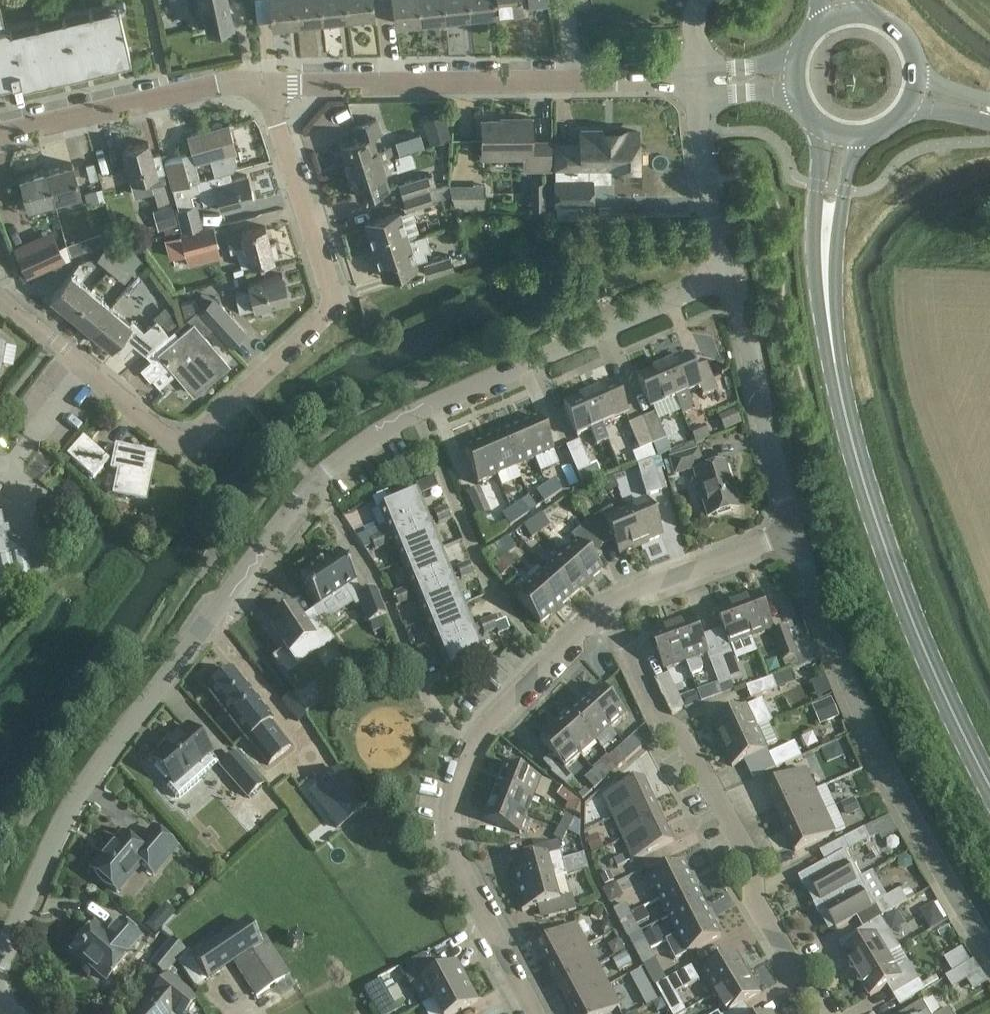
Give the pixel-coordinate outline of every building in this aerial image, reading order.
[(207,28),(232,22),(227,0),(201,0),(207,28)] [(272,24),(298,22),(296,0),(269,0),(272,24)] [(298,22),(323,19),(321,0),(296,0),(298,22)] [(323,19),(348,16),(347,0),(321,0),(323,19)] [(348,16),(374,13),(372,0),(347,0),(348,16)] [(395,23),(420,20),(418,0),(392,0),(395,23)] [(420,20),(445,17),(443,0),(418,0),(420,20)] [(445,17),(470,14),(469,0),(443,0),(445,17)] [(470,14),(495,12),(494,0),(469,0),(470,14)] [(495,12),(522,9),(521,0),(494,0),(495,12)] [(11,72),(12,77),(20,76),(21,81),(38,77),(37,74),(59,69),(60,72),(91,65),(91,61),(112,56),(113,60),(130,56),(118,2),(9,28),(4,25),(0,7),(0,74),(11,72)] [(420,133),(422,145),(452,138),(446,113),(425,117),(428,131),(420,133)] [(524,153),(524,168),(550,168),(550,140),(531,140),(530,117),(502,117),(502,119),(482,119),(483,153),(524,153)] [(341,145),(349,171),(394,157),(390,145),(377,150),(372,135),(381,133),(377,119),(354,126),(358,139),(341,145)] [(164,161),(171,187),(199,179),(195,162),(210,157),(215,175),(228,171),(233,169),(236,163),(233,151),(236,150),(229,124),(187,135),(192,153),(164,161)] [(556,217),(591,217),(591,204),(594,204),(593,178),(589,177),(589,166),(636,165),(636,131),(582,131),(582,148),(571,148),(571,145),(556,145),(556,176),(556,179),(553,179),(554,204),(556,205),(556,217)] [(157,204),(172,200),(169,188),(168,189),(166,181),(167,181),(159,152),(152,154),(149,142),(123,149),(131,181),(147,176),(150,186),(152,185),(157,204)] [(349,171),(357,196),(389,186),(384,172),(398,168),(394,157),(349,171)] [(45,170),(53,201),(81,194),(72,163),(45,170)] [(53,201),(45,170),(20,177),(28,208),(53,201)] [(199,179),(171,187),(171,188),(169,188),(172,200),(175,198),(178,208),(175,208),(181,231),(202,226),(196,202),(193,203),(191,194),(201,192),(203,203),(219,199),(222,210),(253,202),(246,175),(230,179),(228,171),(215,175),(199,179)] [(398,183),(403,198),(436,187),(436,186),(432,174),(428,176),(427,174),(398,183)] [(487,208),(486,182),(454,183),(454,209),(487,208)] [(403,198),(406,210),(433,202),(433,201),(450,195),(447,183),(436,186),(436,187),(403,198)] [(89,205),(94,228),(106,225),(100,201),(98,201),(96,189),(84,192),(87,205),(89,205)] [(531,194),(531,207),(544,208),(544,194),(531,194)] [(365,222),(374,249),(409,238),(400,211),(365,222)] [(215,243),(211,225),(179,233),(184,251),(215,243)] [(237,250),(241,266),(249,264),(249,265),(274,259),(273,257),(278,255),(274,242),(270,243),(265,226),(241,232),(241,233),(226,237),(230,251),(237,250)] [(374,249),(382,277),(417,265),(416,260),(427,257),(425,250),(430,249),(425,233),(409,238),(374,249)] [(15,248),(26,273),(64,257),(59,246),(48,251),(42,237),(15,248)] [(96,258),(107,267),(126,244),(116,241),(106,251),(103,249),(96,258)] [(107,267),(124,282),(132,272),(135,275),(146,264),(132,245),(126,244),(107,267)] [(428,276),(454,267),(449,254),(423,262),(428,276)] [(51,297),(70,313),(90,288),(80,280),(87,271),(78,263),(71,273),(51,297)] [(235,294),(240,311),(255,307),(255,308),(289,299),(282,273),(249,282),(250,290),(235,294)] [(90,288),(70,313),(90,329),(110,305),(90,288)] [(231,345),(246,331),(220,303),(205,317),(231,345)] [(112,346),(124,355),(133,344),(145,354),(146,354),(164,339),(164,338),(168,335),(156,319),(144,330),(132,320),(130,322),(110,305),(90,329),(111,347),(112,346)] [(169,364),(194,393),(229,364),(204,335),(213,327),(198,310),(188,316),(187,317),(192,324),(168,344),(164,339),(146,354),(151,360),(141,368),(150,380),(169,364)] [(675,398),(682,415),(694,410),(687,393),(698,388),(703,398),(718,391),(706,363),(692,370),(686,357),(685,358),(680,355),(662,362),(663,367),(662,368),(675,398)] [(637,379),(650,409),(675,398),(662,368),(660,369),(657,364),(638,372),(638,378),(637,379)] [(602,426),(626,415),(613,384),(589,395),(602,426)] [(590,431),(596,446),(608,441),(602,426),(589,395),(563,406),(577,437),(590,431)] [(738,408),(720,412),(724,428),(742,423),(738,408)] [(652,445),(657,457),(670,451),(654,413),(641,419),(652,445)] [(517,426),(533,461),(552,452),(538,417),(517,426)] [(628,424),(639,451),(652,445),(641,419),(628,424)] [(499,434),(514,469),(533,461),(517,426),(499,434)] [(514,469),(499,434),(480,442),(496,477),(514,469)] [(93,478),(110,460),(83,436),(67,454),(93,478)] [(579,441),(566,447),(582,484),(595,478),(579,441)] [(477,485),(496,477),(480,442),(463,450),(477,485)] [(668,458),(673,477),(704,468),(698,449),(695,450),(694,445),(669,452),(670,457),(668,458)] [(115,493),(145,499),(152,465),(141,463),(144,453),(117,448),(113,468),(120,470),(115,493)] [(637,465),(646,496),(662,492),(656,471),(664,468),(661,458),(637,465)] [(708,518),(737,509),(724,463),(694,472),(708,518)] [(545,485),(553,497),(562,490),(554,478),(545,485)] [(535,491),(544,503),(553,497),(545,485),(535,491)] [(467,492),(478,518),(491,512),(479,487),(467,492)] [(417,492),(399,500),(410,528),(429,520),(417,492)] [(410,528),(399,500),(380,507),(391,536),(410,528)] [(511,508),(519,520),(528,513),(520,501),(510,508),(511,508)] [(625,509),(640,546),(661,537),(646,501),(625,509)] [(435,517),(448,512),(446,507),(433,512),(435,517)] [(613,540),(619,554),(640,546),(625,509),(613,514),(610,507),(587,522),(600,546),(613,540)] [(501,514),(509,526),(519,520),(511,508),(510,508),(501,514)] [(448,512),(435,517),(438,524),(451,519),(448,512)] [(541,513),(532,520),(540,532),(550,526),(541,513)] [(429,520),(410,528),(422,556),(440,549),(429,520)] [(531,538),(540,532),(532,520),(523,526),(531,538)] [(30,577),(25,555),(24,555),(24,554),(7,543),(3,521),(0,521),(0,583),(30,577)] [(561,556),(586,585),(602,570),(590,557),(601,547),(600,546),(587,522),(586,522),(571,536),(577,542),(561,556)] [(59,530),(49,523),(42,533),(52,540),(59,530)] [(410,528),(391,536),(403,564),(422,556),(410,528)] [(372,544),(384,538),(382,533),(370,539),(372,544)] [(507,537),(498,543),(506,555),(516,549),(507,537)] [(384,538),(372,544),(374,551),(387,545),(384,538)] [(482,554),(490,566),(506,555),(498,543),(482,554)] [(440,549),(422,556),(433,584),(452,576),(440,549)] [(360,603),(368,623),(385,616),(374,589),(360,594),(355,582),(336,553),(300,577),(319,606),(344,589),(355,605),(360,603)] [(422,556),(403,564),(415,592),(433,584),(422,556)] [(561,556),(545,570),(571,598),(586,585),(561,556)] [(459,574),(471,569),(469,562),(456,568),(459,574)] [(471,569),(459,574),(461,580),(474,574),(471,569)] [(545,570),(530,583),(556,611),(571,598),(545,570)] [(452,576),(433,584),(445,612),(464,605),(452,576)] [(523,590),(517,583),(515,581),(507,589),(540,625),(556,611),(530,583),(523,590)] [(426,620),(445,612),(433,584),(415,592),(426,620)] [(395,600),(407,595),(405,589),(393,594),(395,600)] [(738,601),(751,638),(774,630),(760,593),(738,601)] [(407,595),(395,600),(398,606),(410,601),(407,595)] [(712,633),(730,682),(743,677),(731,646),(751,638),(738,601),(717,609),(724,628),(712,633)] [(268,621),(289,652),(312,637),(320,648),(333,640),(317,616),(305,624),(292,605),(268,621)] [(464,605),(445,612),(457,640),(475,633),(464,605)] [(445,612),(426,620),(438,648),(457,640),(445,612)] [(708,654),(720,686),(730,682),(712,633),(702,637),(695,617),(672,626),(686,663),(687,662),(691,676),(702,672),(703,667),(700,657),(708,654)] [(482,630),(494,625),(492,618),(479,623),(482,630)] [(494,625),(482,630),(484,635),(496,630),(494,625)] [(686,663),(672,626),(652,633),(665,670),(686,663)] [(783,661),(786,670),(801,665),(798,656),(788,628),(772,633),(783,661)] [(487,661),(475,633),(457,640),(468,669),(487,661)] [(457,640),(438,648),(449,676),(468,669),(457,640)] [(418,656),(431,651),(428,644),(416,649),(418,656)] [(431,651),(418,656),(421,662),(433,657),(431,651)] [(248,740),(268,767),(290,749),(270,722),(271,721),(232,671),(208,690),(247,740),(248,740)] [(792,671),(747,687),(751,698),(796,682),(792,671)] [(685,707),(669,674),(657,680),(673,712),(685,707)] [(830,675),(813,679),(819,701),(815,702),(820,721),(840,716),(830,675)] [(586,700),(612,729),(627,715),(602,686),(586,700)] [(688,706),(701,699),(696,689),(683,695),(688,706)] [(571,713),(596,742),(612,729),(586,700),(571,713)] [(713,725),(722,745),(758,728),(769,723),(772,722),(762,700),(748,706),(749,708),(713,725)] [(571,714),(569,713),(567,713),(562,717),(561,720),(563,721),(556,726),(582,755),(596,742),(571,713),(571,714)] [(722,745),(732,766),(768,750),(766,746),(777,741),(769,723),(758,728),(722,745)] [(543,762),(559,780),(568,772),(566,769),(582,755),(556,726),(540,741),(552,754),(543,762)] [(210,753),(187,727),(173,739),(174,740),(152,760),(169,779),(168,781),(167,785),(176,795),(181,795),(207,772),(199,763),(210,753)] [(625,743),(634,754),(642,747),(633,736),(625,743)] [(795,742),(769,754),(776,769),(802,757),(795,742)] [(610,756),(619,767),(634,754),(625,743),(610,756)] [(264,784),(235,752),(218,767),(248,799),(264,784)] [(595,769),(605,780),(619,767),(610,756),(595,769)] [(497,783),(535,797),(542,778),(521,771),(524,763),(510,758),(507,765),(504,764),(497,783)] [(766,787),(776,809),(816,790),(806,768),(766,787)] [(605,780),(595,769),(585,778),(594,789),(605,780)] [(340,809),(329,818),(337,828),(348,819),(367,804),(340,770),(321,785),(340,809)] [(633,781),(630,774),(616,780),(619,788),(633,781)] [(604,796),(614,818),(654,799),(644,778),(604,796)] [(535,797),(497,783),(490,801),(527,815),(535,797)] [(574,796),(563,788),(558,795),(568,804),(574,796)] [(776,809),(785,829),(825,811),(816,790),(776,809)] [(614,818),(624,839),(664,820),(654,799),(614,818)] [(527,815),(490,801),(483,819),(520,834),(527,815)] [(836,832),(825,811),(785,829),(795,851),(836,832)] [(560,826),(569,831),(574,820),(565,815),(560,826)] [(881,839),(892,833),(885,819),(874,824),(873,823),(864,828),(820,851),(825,862),(799,877),(805,888),(814,883),(823,899),(823,900),(862,878),(852,861),(851,862),(846,852),(879,835),(881,839)] [(674,841),(664,820),(624,839),(634,860),(674,841)] [(383,823),(379,825),(373,828),(379,838),(385,834),(388,833),(383,823)] [(568,832),(569,831),(560,826),(554,837),(563,842),(568,832)] [(91,870),(119,894),(142,867),(154,878),(177,850),(152,829),(137,848),(124,837),(106,858),(103,856),(91,870)] [(510,867),(516,889),(555,879),(549,858),(562,854),(558,841),(523,851),(526,863),(510,867)] [(660,899),(693,882),(684,863),(650,880),(660,899)] [(823,900),(823,899),(814,904),(820,915),(827,911),(836,928),(857,917),(863,928),(882,917),(883,917),(882,916),(915,897),(908,885),(886,897),(873,872),(862,878),(823,900)] [(538,907),(541,919),(576,910),(573,897),(560,900),(555,879),(516,889),(522,911),(538,907)] [(660,899),(669,917),(703,900),(693,882),(660,899)] [(678,935),(712,918),(703,900),(669,917),(678,935)] [(619,920),(632,914),(626,903),(613,910),(619,920)] [(154,936),(173,915),(165,907),(145,928),(154,936)] [(628,939),(629,938),(642,931),(641,930),(640,931),(632,914),(619,920),(628,939)] [(882,917),(863,928),(856,933),(862,943),(844,953),(857,974),(888,956),(900,948),(889,928),(882,917)] [(666,940),(675,960),(721,936),(712,918),(678,935),(666,940)] [(234,964),(255,997),(290,975),(265,936),(258,940),(246,921),(191,956),(208,982),(234,964)] [(71,950),(106,981),(128,957),(125,954),(139,938),(121,923),(107,939),(92,926),(71,950)] [(537,945),(548,966),(588,945),(576,924),(537,945)] [(642,931),(629,938),(638,956),(651,949),(642,931)] [(164,976),(185,951),(170,939),(149,964),(164,976)] [(548,966),(559,986),(598,965),(588,945),(548,966)] [(954,970),(947,974),(956,989),(966,982),(972,991),(989,981),(967,945),(946,957),(954,970)] [(715,994),(749,974),(736,953),(702,973),(715,994)] [(857,974),(870,996),(888,986),(893,995),(919,980),(908,961),(896,969),(888,956),(857,974)] [(402,974),(420,1006),(432,1000),(467,981),(456,961),(440,969),(435,957),(402,974)] [(559,986),(570,1006),(609,985),(598,965),(559,986)] [(668,998),(700,981),(692,967),(660,984),(668,998)] [(715,994),(727,1013),(761,993),(749,974),(715,994)] [(167,975),(157,989),(135,1013),(187,1013),(198,999),(167,975)] [(939,975),(922,985),(925,990),(942,980),(939,975)] [(399,1011),(382,978),(366,986),(380,1013),(394,1013),(399,1011)] [(432,1000),(439,1013),(454,1013),(477,1001),(467,981),(432,1000)] [(609,985),(570,1006),(574,1013),(606,1013),(620,1006),(609,985)] [(923,1002),(902,1013),(930,1013),(923,1002)]
